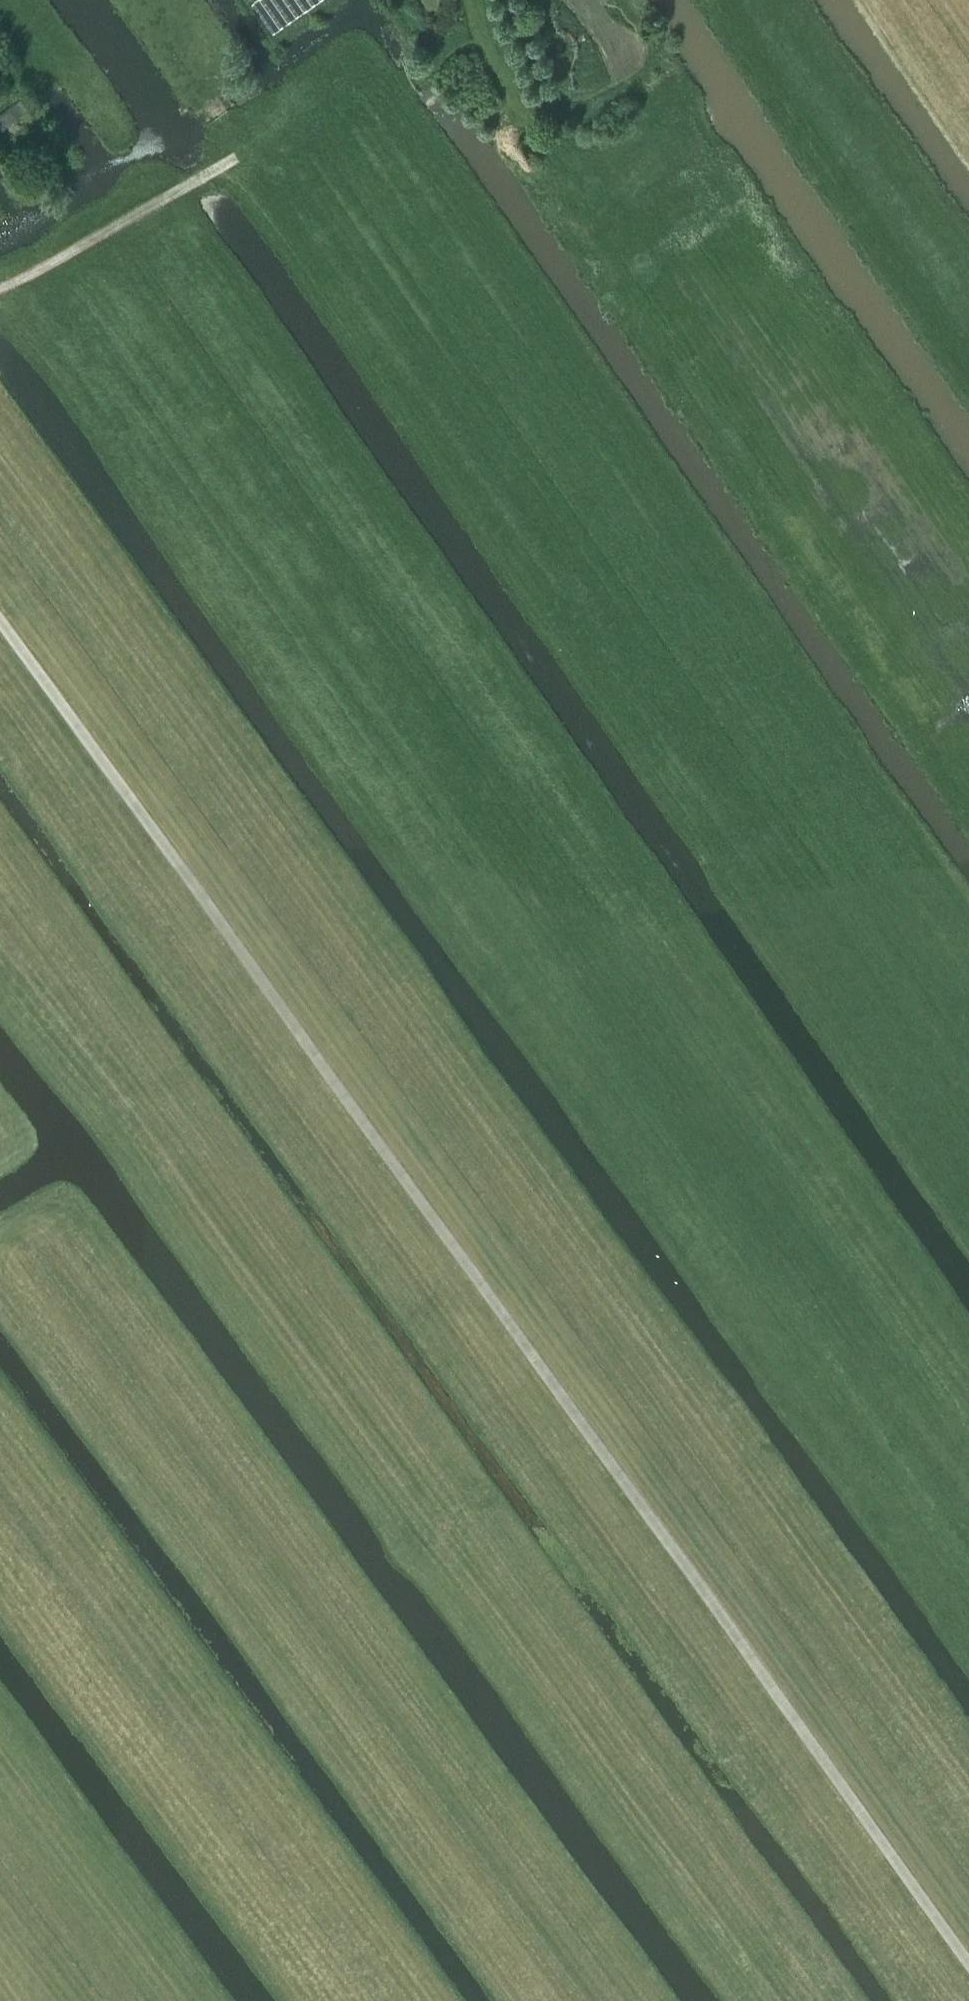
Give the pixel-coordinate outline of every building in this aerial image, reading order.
[(35,104),(15,82),(0,96),(0,127),(4,132),(35,104)]
